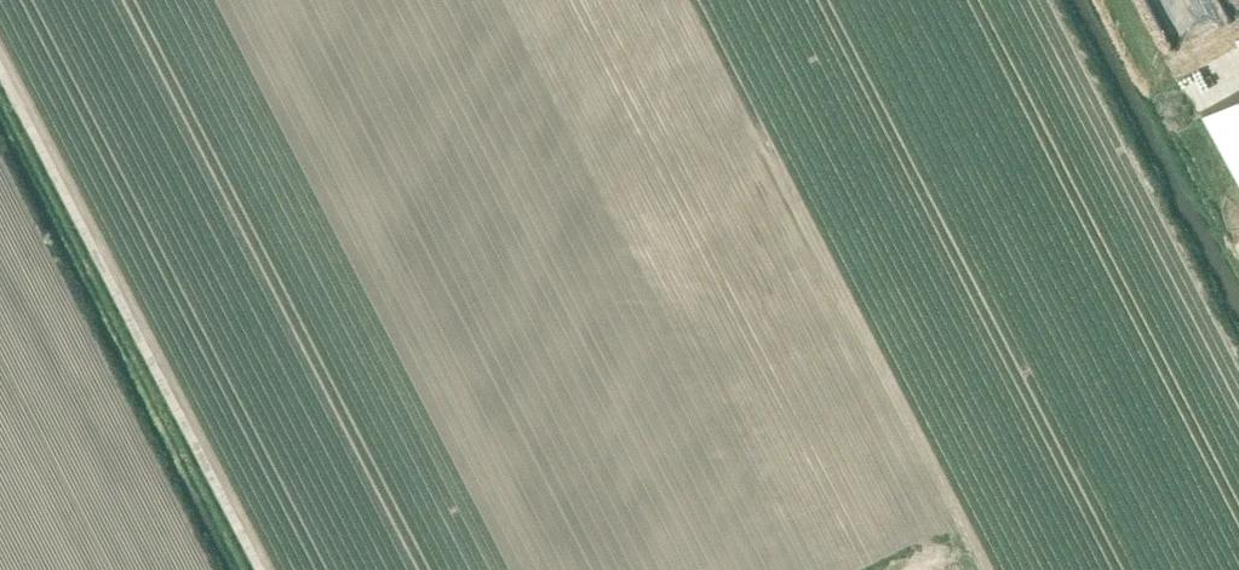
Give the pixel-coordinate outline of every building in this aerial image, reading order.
[(1203,112),(1238,179),(1238,92),(1203,112)]
